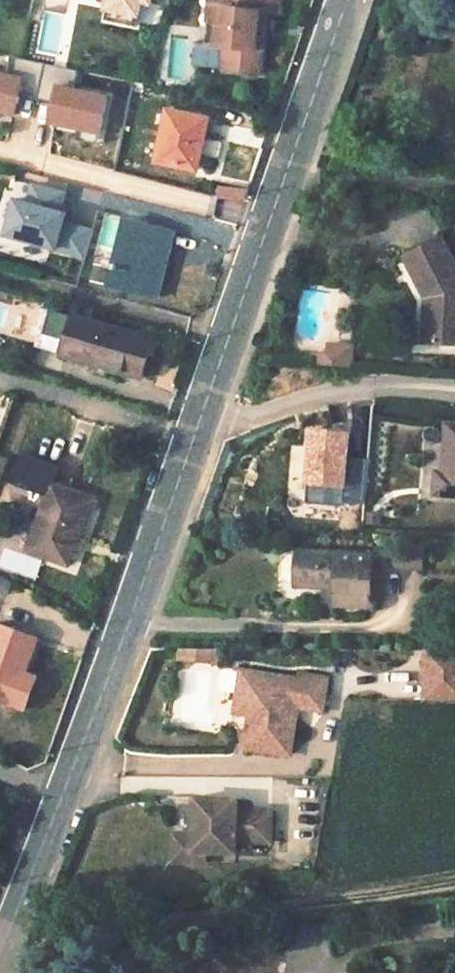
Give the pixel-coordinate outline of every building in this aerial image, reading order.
[(136,5),(174,12),(176,0),(83,0),(111,5),(108,24),(131,28),(136,5)] [(209,29),(219,30),(217,51),(226,52),(224,74),(261,78),(267,18),(279,19),(281,0),(212,0),(209,29)] [(46,13),(43,51),(61,52),(63,14),(46,13)] [(219,30),(209,29),(206,50),(217,51),(219,30)] [(101,138),(108,94),(72,88),(75,70),(43,65),(17,60),(15,69),(34,73),(30,97),(51,100),(47,128),(101,138)] [(18,116),(23,75),(0,73),(0,114),(18,116)] [(207,124),(170,116),(158,167),(195,176),(207,124)] [(217,199),(246,203),(248,189),(219,185),(217,199)] [(179,214),(130,202),(125,220),(174,233),(179,214)] [(174,233),(125,220),(109,288),(158,301),(174,233)] [(406,258),(426,298),(424,341),(454,343),(454,264),(442,239),(406,258)] [(69,266),(46,260),(41,277),(64,284),(69,266)] [(156,346),(64,311),(54,339),(70,345),(63,360),(143,387),(156,346)] [(354,366),(353,344),(315,347),(316,368),(354,366)] [(449,423),(444,471),(438,470),(435,492),(454,494),(454,423),(449,423)] [(368,461),(353,459),(355,434),(314,429),(306,502),(343,506),(344,499),(364,501),(368,461)] [(98,510),(55,493),(31,555),(74,570),(98,510)] [(374,555),(298,550),(298,552),(296,582),(296,584),(328,586),(328,580),(338,580),(338,587),(337,605),(371,607),(371,599),(380,599),(382,571),(373,570),(374,555)] [(296,582),(298,552),(292,552),(282,560),(282,566),(282,572),(289,582),(296,582)] [(0,626),(0,703),(7,705),(18,666),(28,634),(0,626)] [(217,659),(216,649),(179,651),(180,661),(217,659)] [(428,649),(428,659),(454,659),(454,649),(428,649)] [(428,659),(428,699),(454,699),(454,659),(428,659)] [(34,671),(18,666),(7,705),(23,711),(34,671)] [(298,678),(238,671),(236,695),(245,696),(249,704),(248,715),(247,733),(252,734),(250,750),(290,754),(294,718),(287,717),(288,713),(294,708),(321,710),(324,677),(298,674),(298,678)] [(236,695),(234,713),(248,715),(249,704),(245,696),(236,695)] [(250,750),(252,734),(247,733),(243,733),(241,749),(250,750)] [(265,775),(235,775),(235,800),(203,800),(202,815),(193,815),(192,860),(207,860),(207,850),(247,850),(247,815),(265,815),(265,775)]
